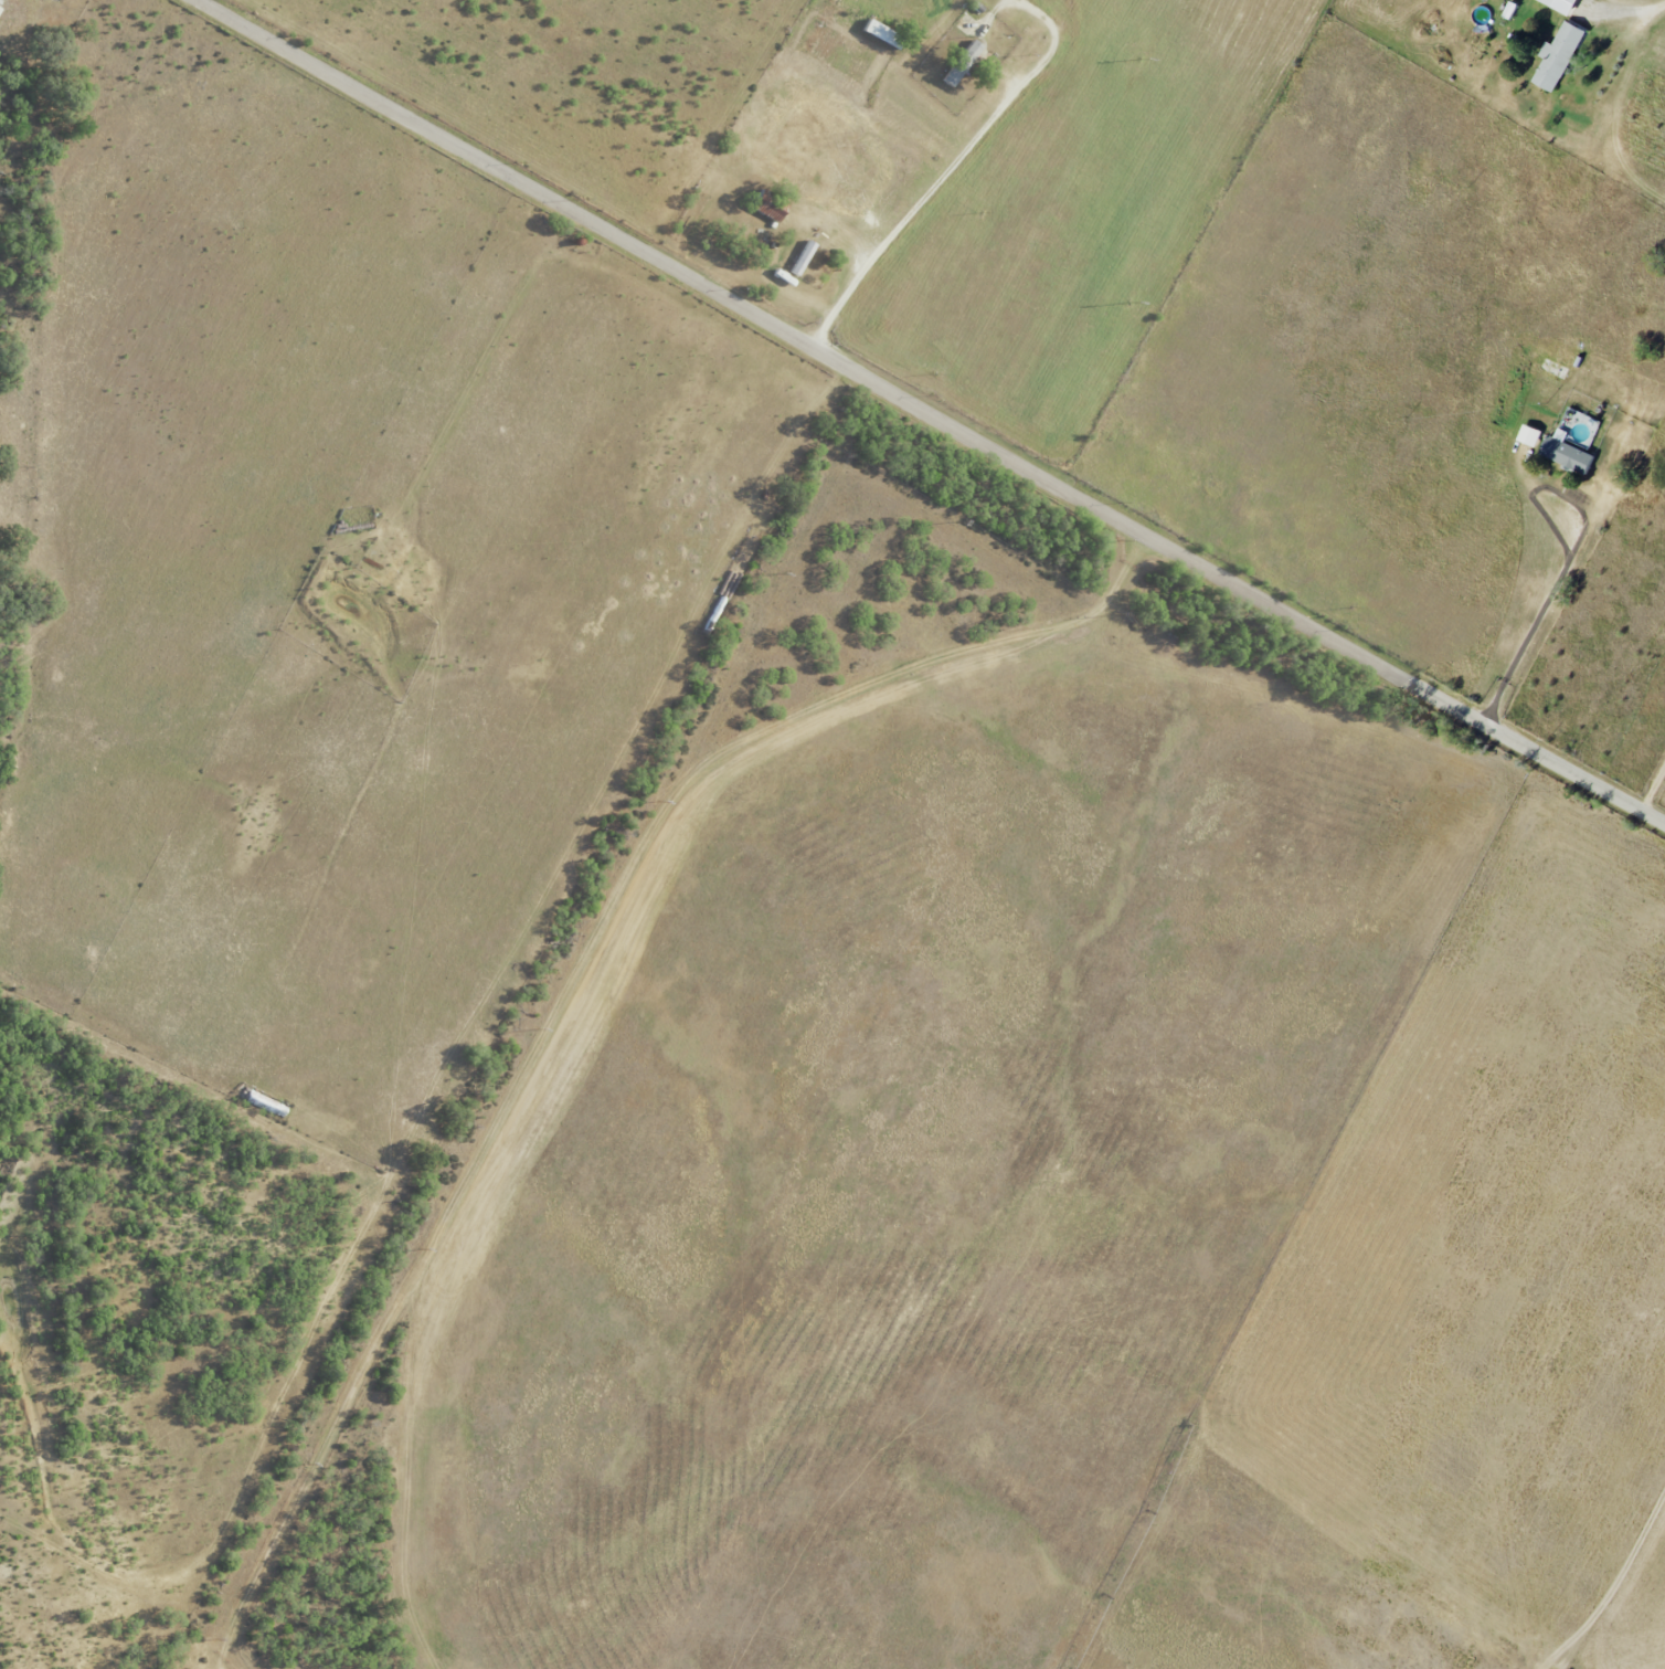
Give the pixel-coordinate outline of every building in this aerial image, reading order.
[(1569,16),(1576,0),(1536,0),(1569,16)] [(1511,20),(1518,5),(1510,1),(1502,16),(1511,20)] [(1552,44),(1545,40),(1538,56),(1544,59),(1531,82),(1553,93),(1585,31),(1564,20),(1552,44)] [(941,79),(952,87),(982,45),(971,38),(941,79)] [(798,276),(815,243),(805,239),(789,272),(798,276)] [(1536,447),(1542,431),(1523,423),(1517,440),(1536,447)] [(1539,454),(1585,474),(1593,455),(1564,442),(1568,432),(1558,427),(1554,437),(1547,434),(1539,454)]
